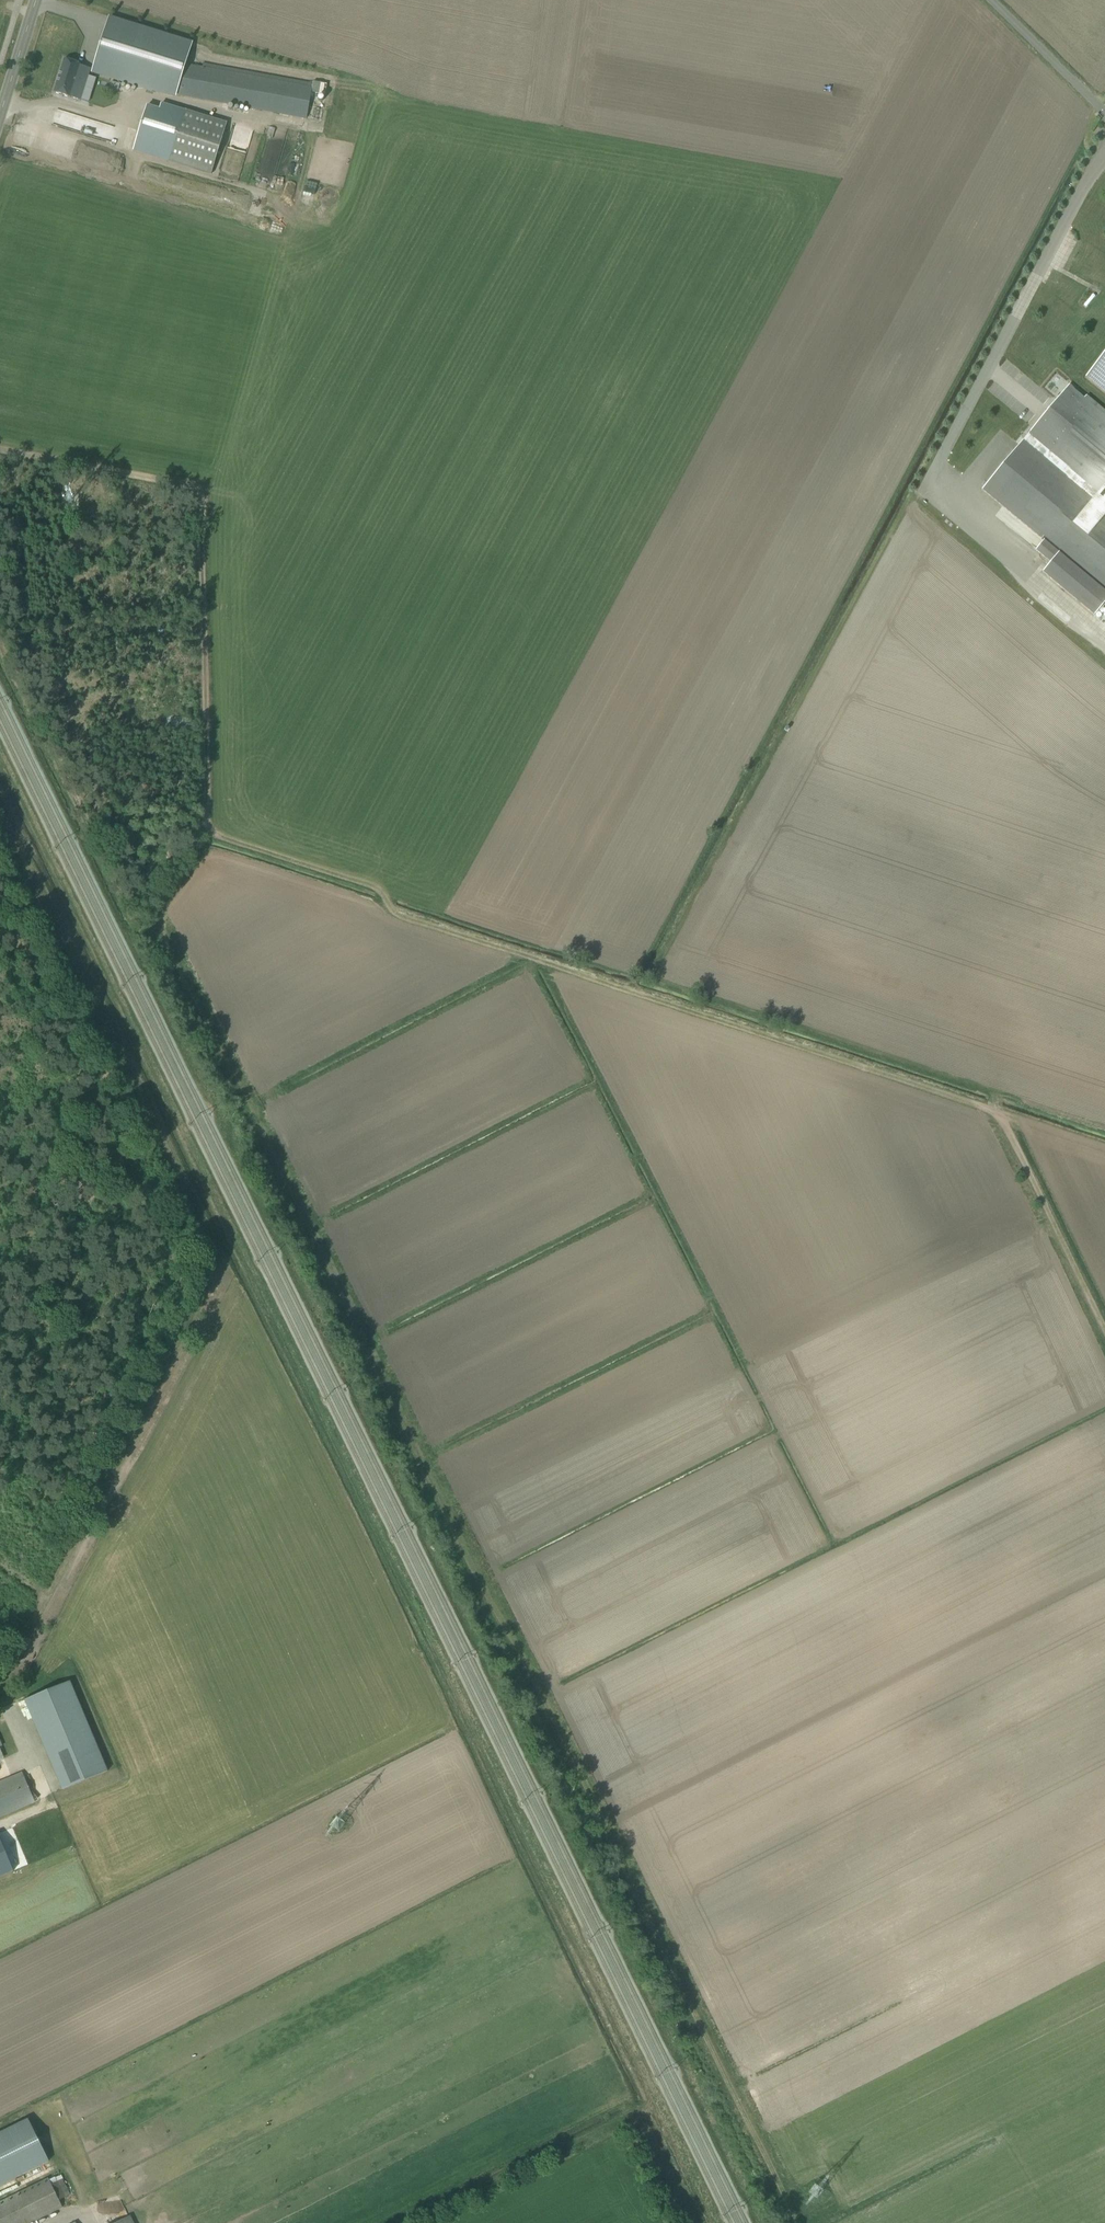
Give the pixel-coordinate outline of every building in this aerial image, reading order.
[(269,79),(186,64),(192,44),(109,18),(92,71),(156,91),(306,120),(311,92),(323,94),(325,85),(270,75),(269,79)] [(64,59),(54,92),(71,97),(81,100),(90,68),(81,65),(81,64),(64,59)] [(210,174),(225,123),(161,103),(159,110),(147,106),(133,149),(169,161),(169,162),(210,174)] [(269,234),(280,237),(285,220),(274,217),(269,234)] [(1086,376),(1104,392),(1104,354),(1086,376)] [(982,489),(1043,541),(1035,550),(1050,562),(1042,572),(1094,615),(1104,602),(1104,410),(1087,395),(1085,398),(1069,384),(982,489)] [(62,1790),(107,1771),(70,1681),(24,1700),(62,1790)] [(33,1803),(21,1774),(0,1783),(0,1817),(33,1803)] [(338,1830),(343,1823),(336,1817),(331,1824),(338,1830)] [(14,1871),(12,1867),(0,1838),(0,1877),(14,1871)] [(0,2136),(0,2189),(35,2172),(14,2129),(0,2136)] [(62,2206),(59,2200),(70,2194),(62,2178),(51,2183),(48,2177),(20,2192),(0,2202),(0,2222),(30,2222),(62,2206)] [(815,2184),(810,2192),(819,2199),(825,2190),(815,2184)]
